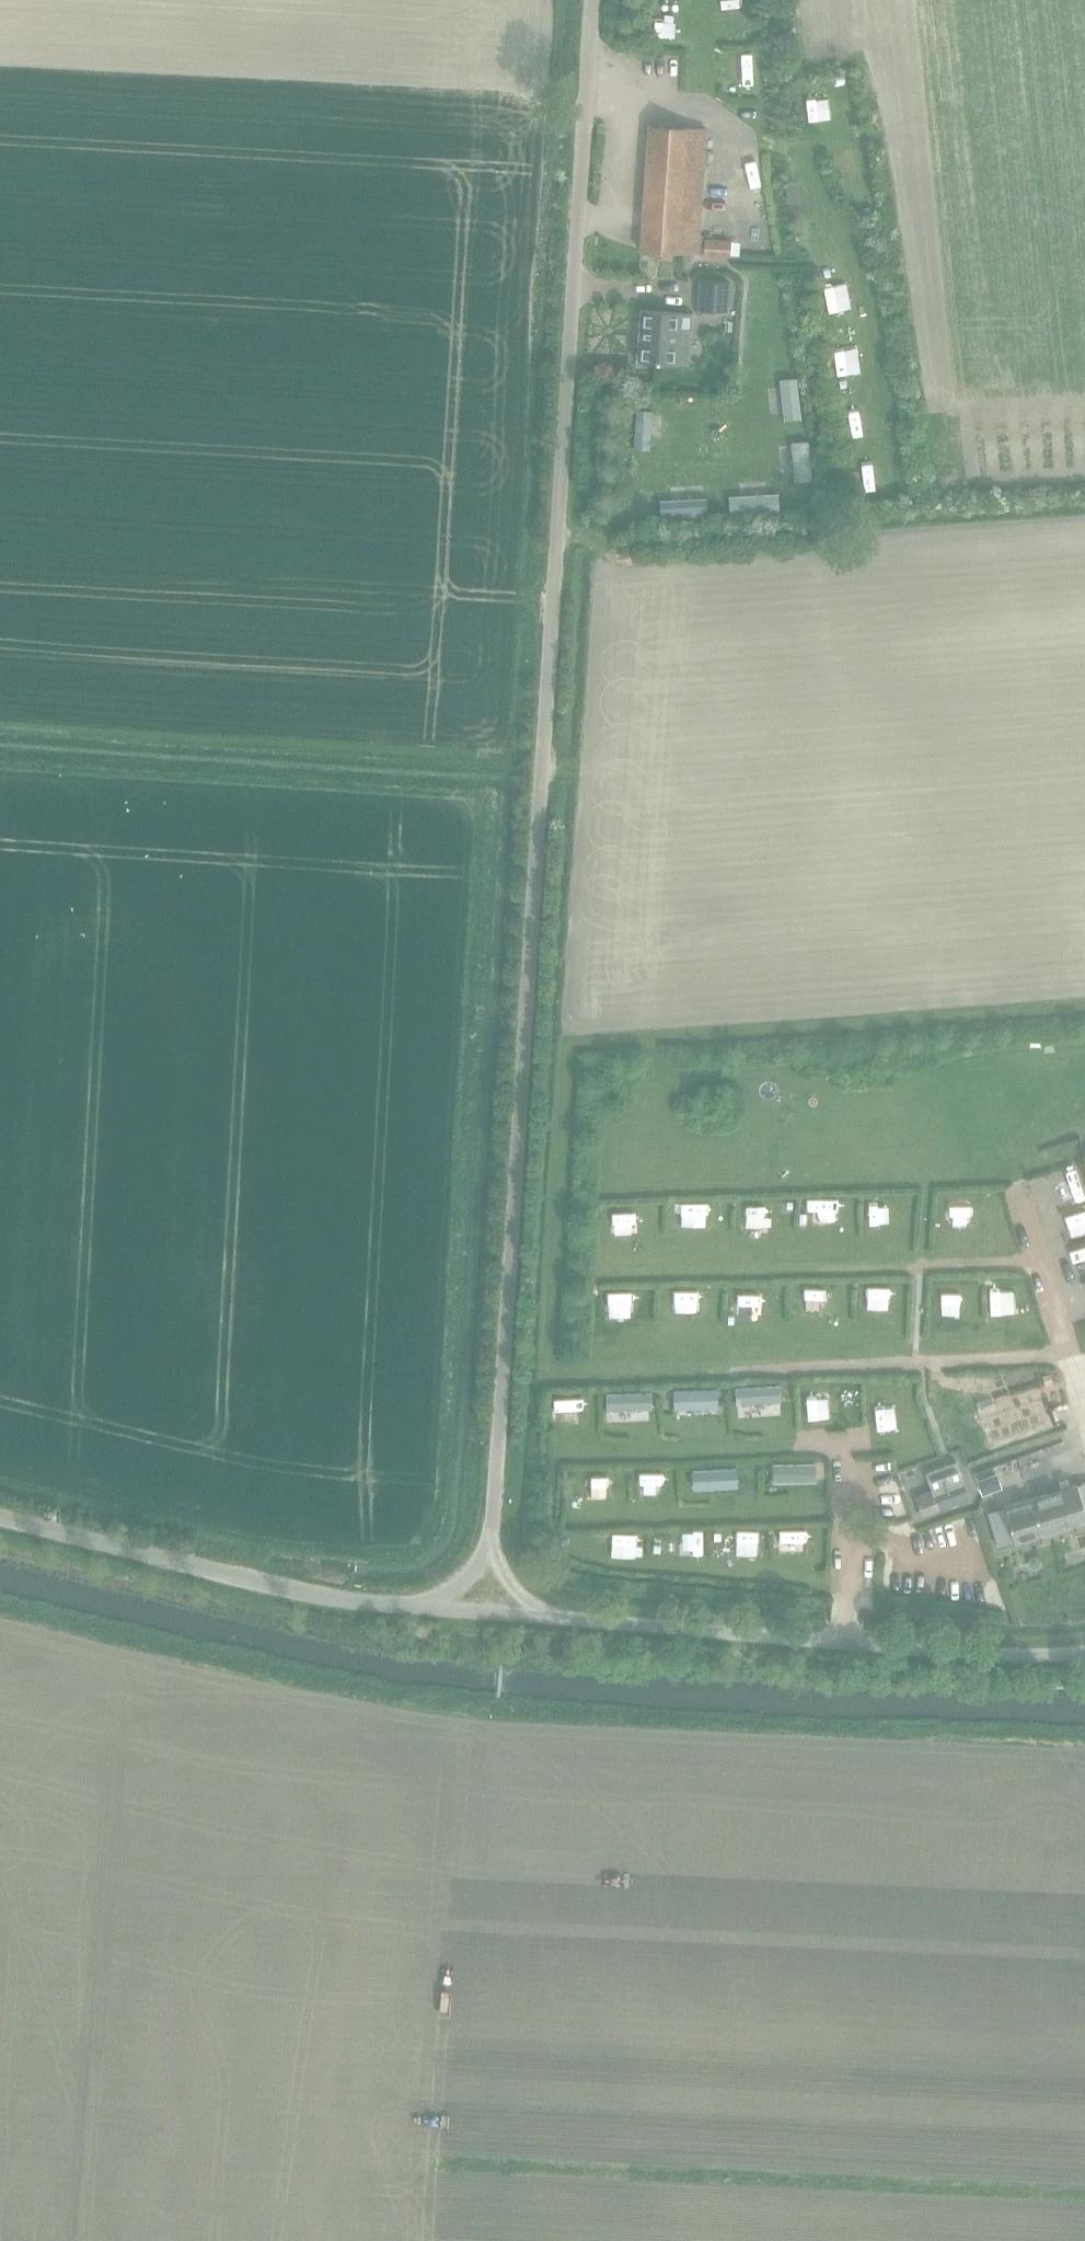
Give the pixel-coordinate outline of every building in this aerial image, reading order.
[(699,237),(706,129),(648,125),(639,249),(729,255),(730,240),(699,237)] [(726,311),(728,282),(699,280),(697,309),(726,311)] [(687,364),(691,312),(639,309),(636,360),(687,364)] [(931,1490),(914,1496),(921,1515),(969,1497),(955,1460),(924,1472),(931,1490)] [(981,1492),(999,1486),(995,1475),(977,1481),(981,1492)] [(1050,1530),(1084,1519),(1084,1489),(1076,1492),(1073,1484),(1039,1495),(1050,1530)] [(1050,1530),(1039,1495),(988,1511),(998,1546),(1050,1530)]
